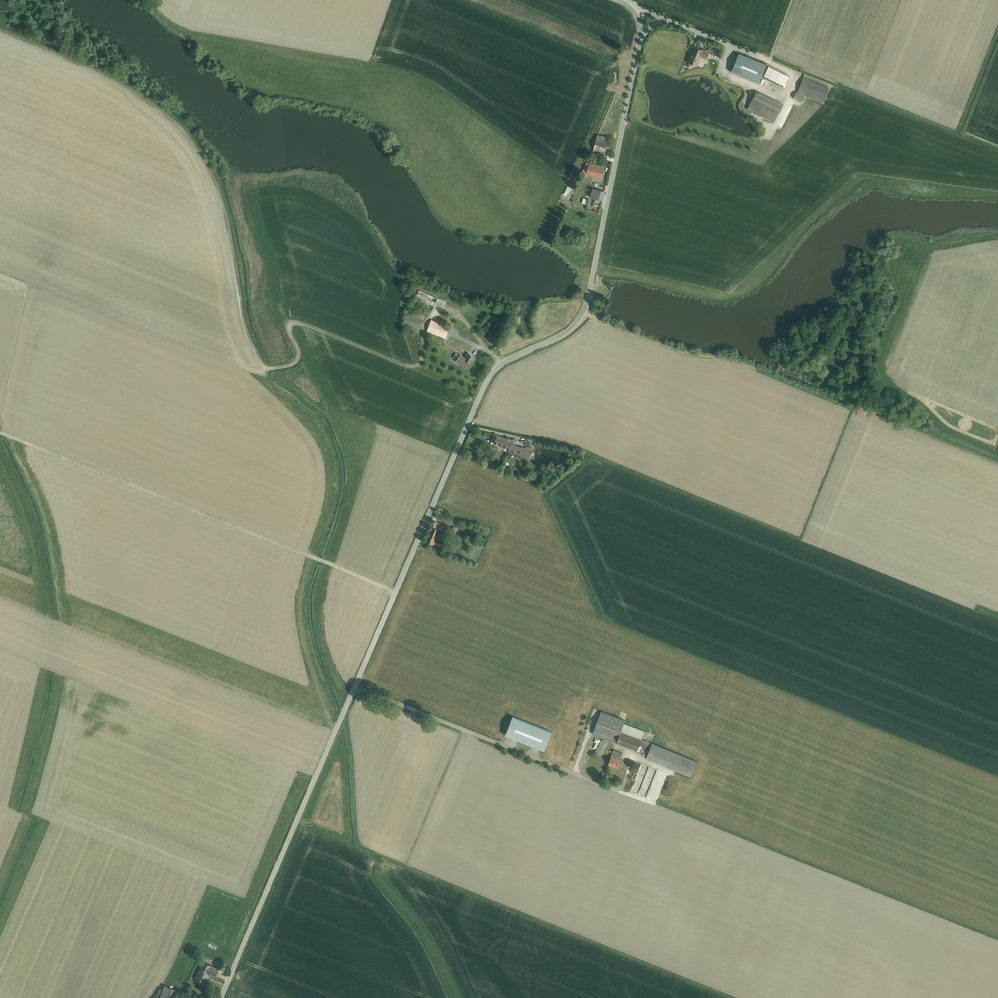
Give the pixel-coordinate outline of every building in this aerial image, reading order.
[(691,57),(688,62),(697,66),(701,57),(707,59),(709,52),(693,46),(691,51),(693,52),(691,58),(691,57)] [(739,53),(731,72),(759,83),(766,65),(739,53)] [(769,66),(763,78),(779,86),(779,85),(783,87),(784,88),(786,84),(785,83),(789,76),(769,66)] [(796,92),(793,98),(801,102),(803,98),(804,98),(805,97),(803,97),(804,95),(824,103),(830,88),(804,77),(798,92),(796,92)] [(749,107),(748,109),(754,112),(762,116),(774,122),(783,104),(757,91),(749,107)] [(598,134),(593,153),(604,156),(609,138),(598,134)] [(586,163),(582,173),(602,178),(604,168),(586,163)] [(567,186),(564,194),(570,197),(572,192),(573,192),(574,189),(567,186)] [(593,188),(590,197),(596,198),(595,202),(599,203),(600,199),(602,200),(604,191),(593,188)] [(419,289),(413,303),(432,312),(438,298),(419,289)] [(410,309),(403,327),(418,333),(424,315),(410,309)] [(431,319),(427,331),(446,339),(448,332),(450,327),(431,319)] [(456,353),(453,357),(456,359),(455,360),(456,361),(467,369),(475,357),(468,353),(465,357),(461,354),(460,355),(456,353)] [(494,434),(491,441),(494,442),(494,443),(502,446),(501,449),(528,460),(533,448),(526,446),(525,449),(512,443),(513,440),(508,438),(507,439),(494,434)] [(433,527),(440,530),(443,531),(446,526),(435,521),(434,524),(433,527)] [(446,526),(443,531),(450,534),(452,528),(446,526)] [(440,530),(433,527),(427,542),(434,545),(440,530)] [(601,711),(593,734),(637,750),(645,753),(643,756),(646,757),(646,758),(690,776),(697,761),(652,743),(641,739),(645,731),(624,723),(625,720),(619,718),(601,711)] [(513,716),(505,735),(512,738),(536,747),(544,750),(552,732),(513,716)] [(602,739),(595,753),(599,755),(606,741),(602,739)] [(614,750),(608,765),(617,768),(623,753),(614,750)] [(642,783),(649,765),(642,762),(635,780),(642,783)] [(640,793),(647,796),(653,780),(648,778),(644,787),(642,787),(640,793)] [(202,962),(195,978),(204,982),(208,973),(214,976),(218,969),(202,962)] [(159,997),(174,997),(177,990),(172,988),(173,986),(170,985),(170,987),(164,985),(159,997)]
